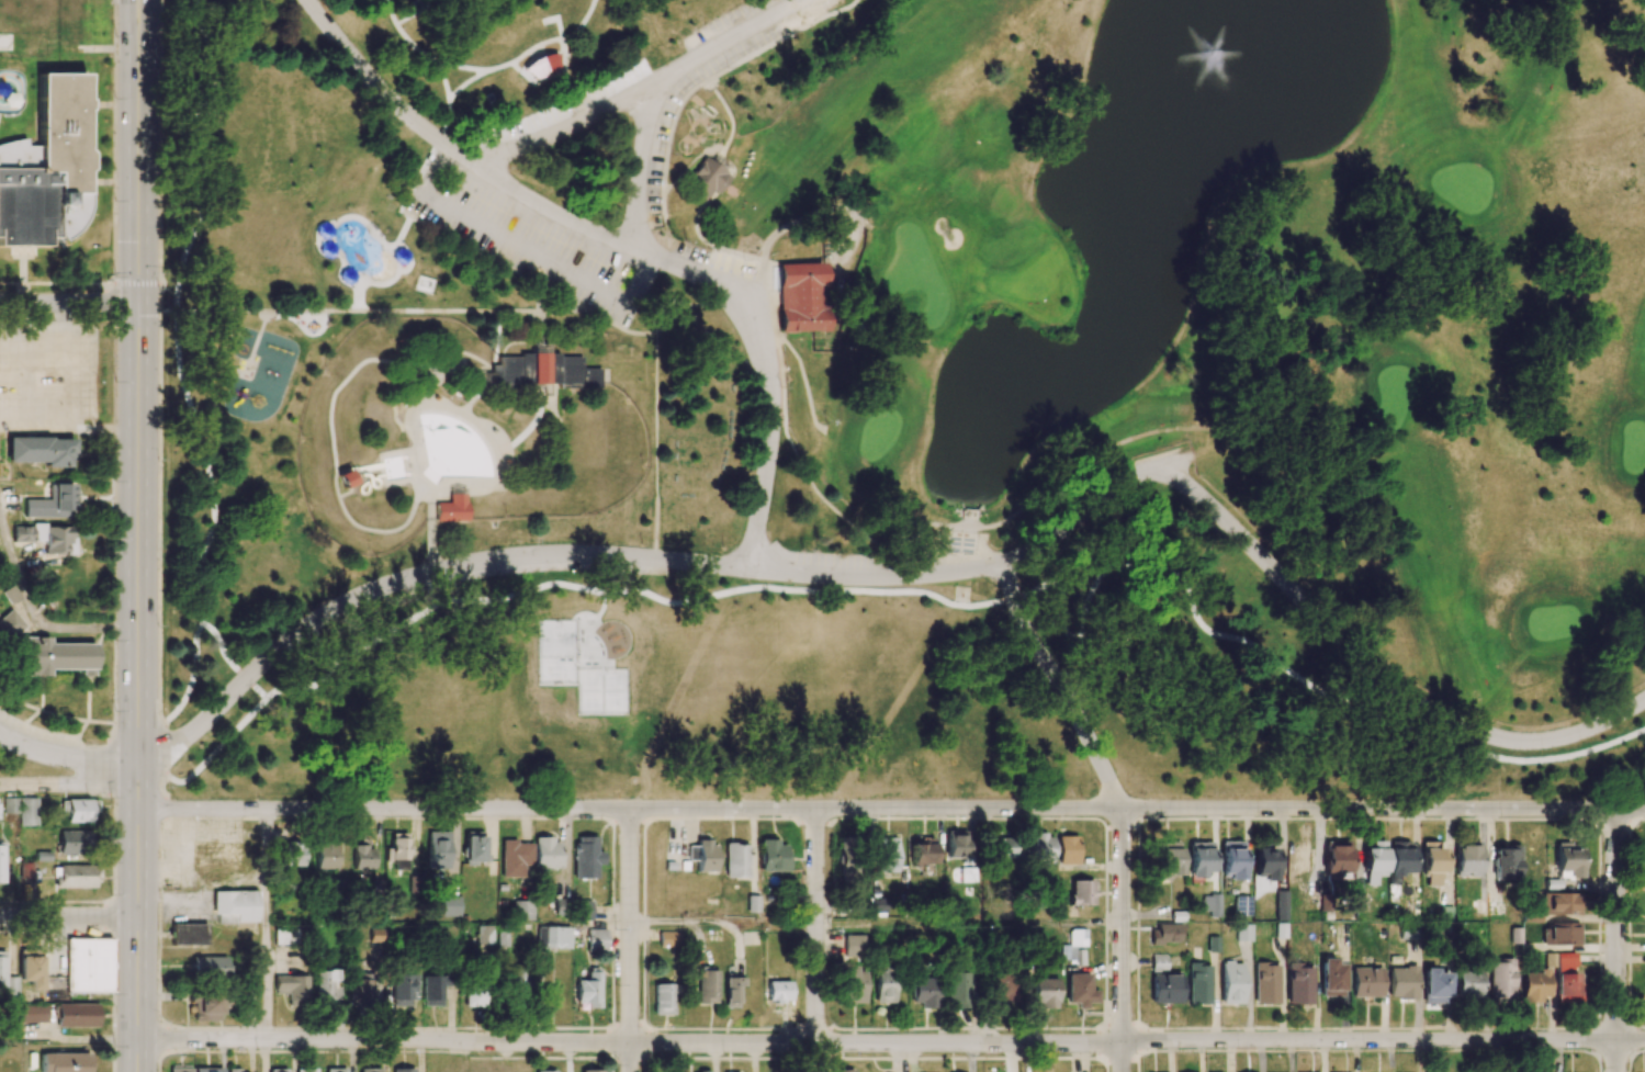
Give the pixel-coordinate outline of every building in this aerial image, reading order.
[(39,74),(38,146),(25,146),(25,144),(0,143),(0,245),(47,246),(47,236),(84,237),(86,75),(39,74)] [(702,160),(689,179),(679,193),(697,205),(708,189),(713,193),(718,195),(730,179),(710,166),(702,160)] [(773,267),(776,334),(812,331),(822,331),(819,264),(773,267)] [(1050,296),(1041,305),(1047,311),(1056,302),(1050,296)] [(550,345),(550,353),(541,353),(534,353),(534,345),(550,345)] [(492,373),(492,363),(492,357),(502,357),(521,357),(521,353),(534,353),(541,353),(550,353),(560,353),(560,357),(583,357),(583,369),(601,369),(601,383),(601,388),(561,388),(561,383),(550,383),(541,383),(534,383),(522,383),(522,388),(492,388),(492,380),(492,373)] [(492,388),(481,388),(481,373),(492,373),(492,380),(492,388)] [(534,396),(549,396),(550,383),(541,383),(534,383),(534,396)] [(7,462),(45,462),(45,467),(71,467),(71,438),(7,438),(7,462)] [(336,472),(342,488),(348,486),(351,485),(354,484),(348,467),(336,472)] [(24,516),(73,517),(73,484),(49,484),(49,500),(24,499),(24,516)] [(437,521),(469,521),(469,494),(463,494),(458,494),(452,494),(452,503),(437,504),(437,521)] [(224,500),(226,511),(234,510),(232,499),(224,500)] [(962,508),(961,517),(977,518),(977,510),(962,508)] [(13,541),(44,541),(45,553),(74,553),(73,526),(13,526),(13,541)] [(11,609),(0,618),(0,646),(25,627),(11,609)] [(94,676),(94,644),(49,643),(49,638),(16,637),(16,676),(49,676),(49,669),(81,670),(81,676),(94,676)] [(18,798),(3,798),(3,814),(19,813),(18,798)] [(20,826),(36,825),(36,798),(19,798),(20,826)] [(60,799),(60,813),(66,813),(66,822),(90,822),(90,812),(96,812),(96,800),(60,799)] [(946,858),(966,858),(967,831),(947,830),(946,858)] [(84,831),(59,831),(58,854),(83,854),(84,831)] [(426,869),(448,869),(448,832),(427,831),(426,869)] [(483,832),(464,832),(464,862),(484,862),(483,832)] [(407,833),(390,834),(390,849),(385,849),(385,862),(390,862),(390,870),(407,870),(407,833)] [(1053,863),(1053,835),(1027,835),(1027,863),(1053,863)] [(1077,865),(1077,836),(1056,837),(1057,865),(1077,865)] [(574,879),(596,878),(596,865),(603,865),(603,852),(597,852),(596,837),(574,837),(574,879)] [(838,877),(856,877),(855,837),(837,837),(838,877)] [(897,872),(896,838),(876,838),(876,872),(897,872)] [(934,864),(933,838),(921,838),(921,844),(910,845),(911,865),(934,864)] [(1014,859),(1013,838),(990,838),(990,859),(1014,859)] [(534,868),(560,868),(560,839),(534,839),(534,868)] [(714,871),(713,840),(696,840),(696,847),(687,847),(688,861),(696,860),(697,871),(714,871)] [(241,841),(192,842),(192,866),(241,866),(241,841)] [(501,877),(523,877),(523,866),(532,866),(532,842),(501,841),(501,877)] [(786,871),(786,842),(759,841),(758,871),(786,871)] [(1309,873),(1309,849),(1302,849),(1302,841),(1287,841),(1287,873),(1309,873)] [(1349,873),(1349,842),(1324,841),(1323,872),(1349,873)] [(1363,849),(1364,886),(1376,886),(1376,877),(1385,877),(1384,841),(1370,842),(1371,849),(1363,849)] [(302,866),(303,843),(279,842),(279,866),(302,866)] [(1157,843),(1158,871),(1168,871),(1168,875),(1180,875),(1179,842),(1157,843)] [(1189,878),(1204,878),(1204,872),(1212,872),(1211,842),(1188,843),(1189,878)] [(1243,842),(1221,842),(1220,874),(1228,874),(1227,881),(1242,881),(1243,842)] [(1411,873),(1412,842),(1388,842),(1388,884),(1398,884),(1399,873),(1411,873)] [(336,869),(336,843),(316,843),(316,869),(336,869)] [(1580,850),(1569,849),(1569,843),(1556,843),(1555,878),(1579,878),(1580,850)] [(724,878),(747,878),(747,844),(724,844),(724,878)] [(1444,844),(1423,844),(1422,886),(1439,887),(1439,873),(1443,873),(1444,844)] [(1455,876),(1468,876),(1468,877),(1480,877),(1479,844),(1454,845),(1455,876)] [(373,869),(374,846),(354,846),(353,869),(373,869)] [(1518,847),(1493,848),(1494,880),(1518,879),(1518,847)] [(1254,877),(1263,876),(1263,881),(1277,881),(1276,848),(1253,849),(1254,877)] [(32,879),(32,863),(20,863),(19,878),(32,879)] [(94,887),(94,879),(99,879),(98,865),(53,865),(54,888),(94,887)] [(1093,905),(1093,881),(1069,881),(1069,905),(1093,905)] [(214,891),(214,923),(257,923),(257,891),(214,891)] [(1287,891),(1276,891),(1275,914),(1286,914),(1287,891)] [(1580,893),(1542,893),(1541,915),(1580,915),(1580,893)] [(1219,915),(1219,895),(1201,895),(1201,915),(1219,915)] [(440,916),(459,917),(459,896),(441,896),(440,916)] [(1234,915),(1250,916),(1250,896),(1234,896),(1234,915)] [(886,913),(886,898),(869,898),(870,913),(886,913)] [(532,901),(513,901),(513,920),(532,920),(532,901)] [(591,901),(579,901),(579,920),(592,920),(591,901)] [(1506,916),(1505,902),(1488,902),(1489,917),(1506,916)] [(1452,907),(1439,907),(1439,923),(1452,923),(1452,907)] [(1579,946),(1579,923),(1544,923),(1543,945),(1579,946)] [(206,924),(171,924),(171,945),(206,945),(206,924)] [(1252,924),(1236,924),(1236,942),(1252,942),(1252,924)] [(1421,924),(1399,925),(1399,940),(1421,939),(1421,924)] [(1182,925),(1149,926),(1149,943),(1182,943),(1182,925)] [(492,926),(476,926),(476,944),(492,944),(492,926)] [(569,949),(570,927),(536,927),(536,948),(569,949)] [(303,928),(274,928),(274,944),(303,943),(303,928)] [(607,951),(606,929),(586,930),(587,952),(607,951)] [(1086,929),(1069,930),(1069,947),(1087,946),(1086,929)] [(659,947),(678,947),(678,931),(659,932),(659,947)] [(844,957),(863,957),(863,935),(844,935),(844,957)] [(66,992),(110,993),(112,940),(67,939),(66,992)] [(28,981),(28,990),(40,991),(41,951),(20,950),(19,981),(28,981)] [(0,951),(0,992),(4,992),(4,997),(18,996),(18,977),(5,977),(4,951),(0,951)] [(1556,953),(1555,1003),(1579,1003),(1580,972),(1574,972),(1575,954),(1556,953)] [(1151,973),(1167,973),(1167,955),(1151,954),(1151,973)] [(226,957),(192,957),(191,976),(226,976),(226,957)] [(1335,959),(1320,959),(1319,996),(1342,997),(1343,965),(1334,965),(1335,959)] [(1513,961),(1489,960),(1488,1002),(1512,1002),(1513,961)] [(1221,996),(1243,996),(1242,962),(1220,962),(1221,996)] [(1278,964),(1254,963),(1254,1003),(1278,1004),(1278,964)] [(1312,968),(1301,968),(1301,963),(1287,963),(1286,1004),(1312,1004),(1312,968)] [(1211,966),(1188,965),(1188,1003),(1210,1004),(1211,966)] [(865,972),(857,971),(857,966),(843,966),(842,1003),(865,1003),(865,972)] [(1415,999),(1416,968),(1389,967),(1388,999),(1415,999)] [(510,970),(512,997),(527,996),(525,968),(510,970)] [(695,1003),(715,1003),(715,968),(695,969),(695,1003)] [(893,1003),(894,968),(875,968),(874,1003),(893,1003)] [(1351,997),(1381,998),(1382,969),(1352,968),(1351,997)] [(349,1004),(371,1004),(372,973),(360,973),(360,969),(350,969),(349,1004)] [(1448,973),(1435,973),(1435,969),(1423,969),(1422,1003),(1448,1003),(1448,973)] [(340,986),(336,986),(335,970),(315,970),(316,1000),(340,999),(340,986)] [(1549,1000),(1548,970),(1521,971),(1523,1001),(1549,1000)] [(1015,971),(991,972),(992,1002),(1016,1001),(1015,971)] [(1481,999),(1482,972),(1456,971),(1455,998),(1481,999)] [(599,1006),(600,972),(587,972),(587,981),(576,980),(575,1006),(599,1006)] [(970,973),(948,972),(947,1008),(969,1008),(970,973)] [(415,975),(391,974),(390,1006),(415,1006),(415,975)] [(1090,974),(1067,975),(1067,1003),(1076,1003),(1076,1006),(1097,1005),(1097,991),(1090,991),(1090,974)] [(1182,975),(1150,975),(1150,1003),(1181,1003),(1182,975)] [(307,976),(274,976),(275,994),(287,993),(287,1006),(307,1006),(307,976)] [(448,976),(424,976),(423,1004),(447,1004),(448,976)] [(736,987),(742,987),(742,978),(722,977),(722,1008),(735,1008),(736,987)] [(912,1007),(937,1006),(937,979),(911,980),(912,1007)] [(1058,979),(1033,979),(1032,1006),(1057,1007),(1058,979)] [(766,1001),(777,1000),(777,1001),(788,1001),(788,981),(765,982),(766,1001)] [(486,1007),(487,983),(465,982),(464,1006),(486,1007)] [(652,985),(652,1015),(671,1015),(671,993),(676,993),(676,984),(652,985)] [(220,1021),(220,1005),(227,1005),(227,994),(192,994),(192,1021),(220,1021)] [(97,1004),(55,1004),(55,1027),(97,1027),(97,1004)] [(47,1005),(20,1006),(21,1023),(47,1022),(47,1005)] [(88,1053),(41,1054),(41,1071),(88,1071),(88,1053)]
